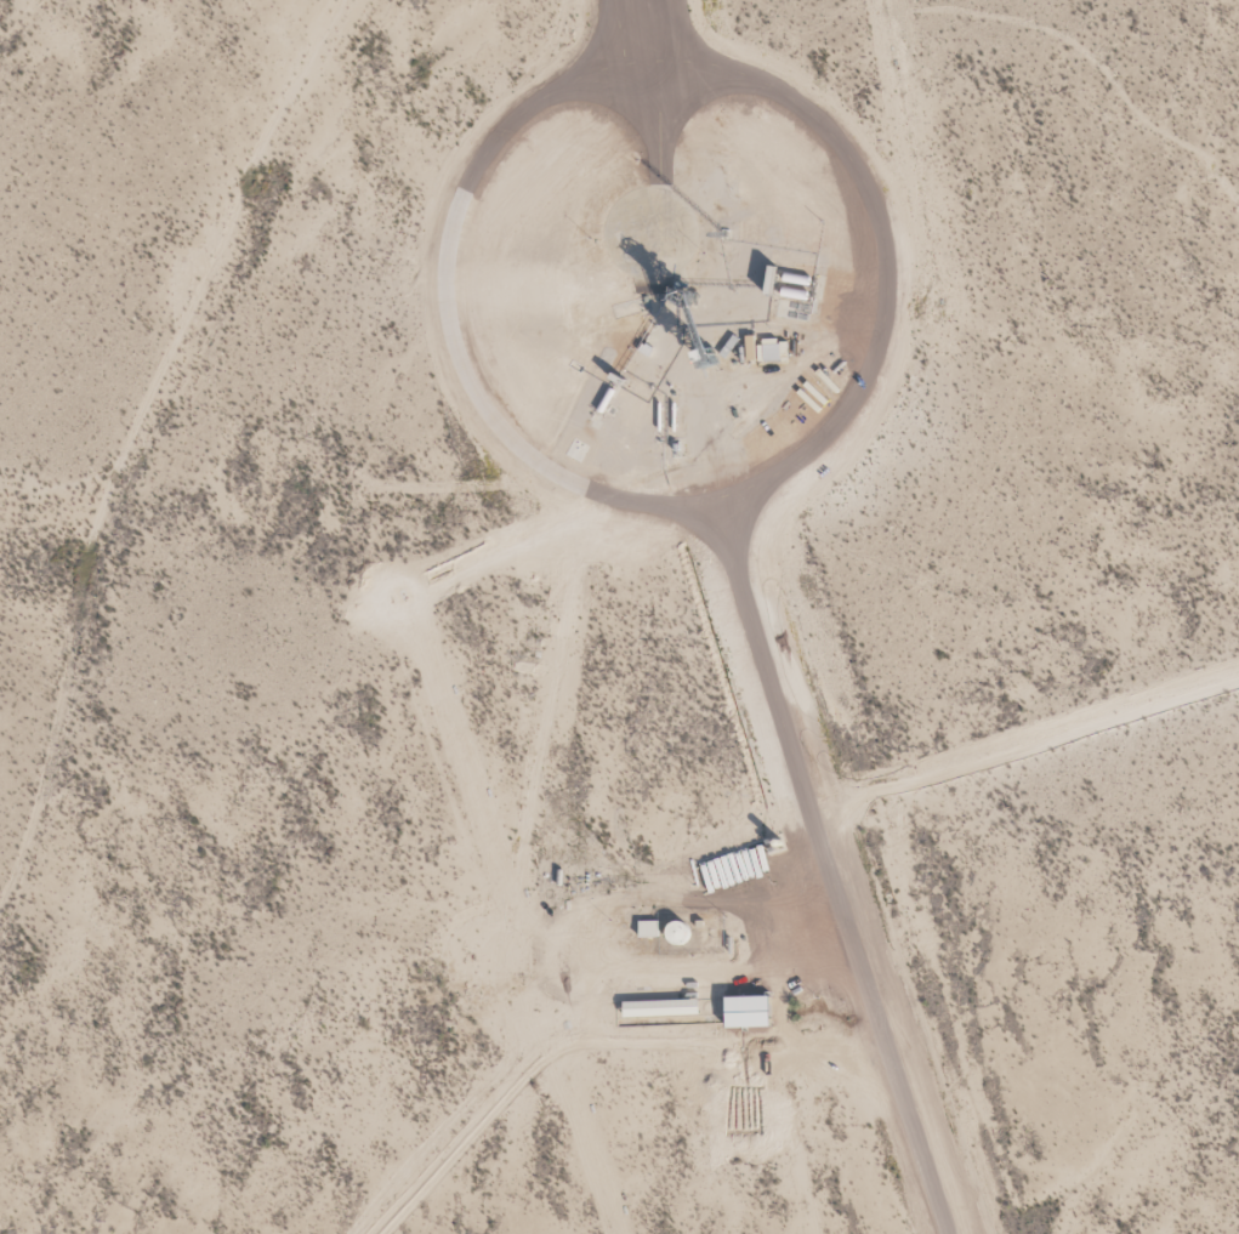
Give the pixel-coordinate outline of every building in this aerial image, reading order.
[(681,278),(680,292),(698,295),(699,279),(681,278)] [(699,343),(705,357),(720,352),(714,337),(699,343)] [(657,922),(638,922),(638,937),(657,937),(657,922)] [(666,944),(685,944),(685,923),(666,923),(666,944)] [(696,1002),(642,1002),(642,1016),(696,1016),(696,1002)]
